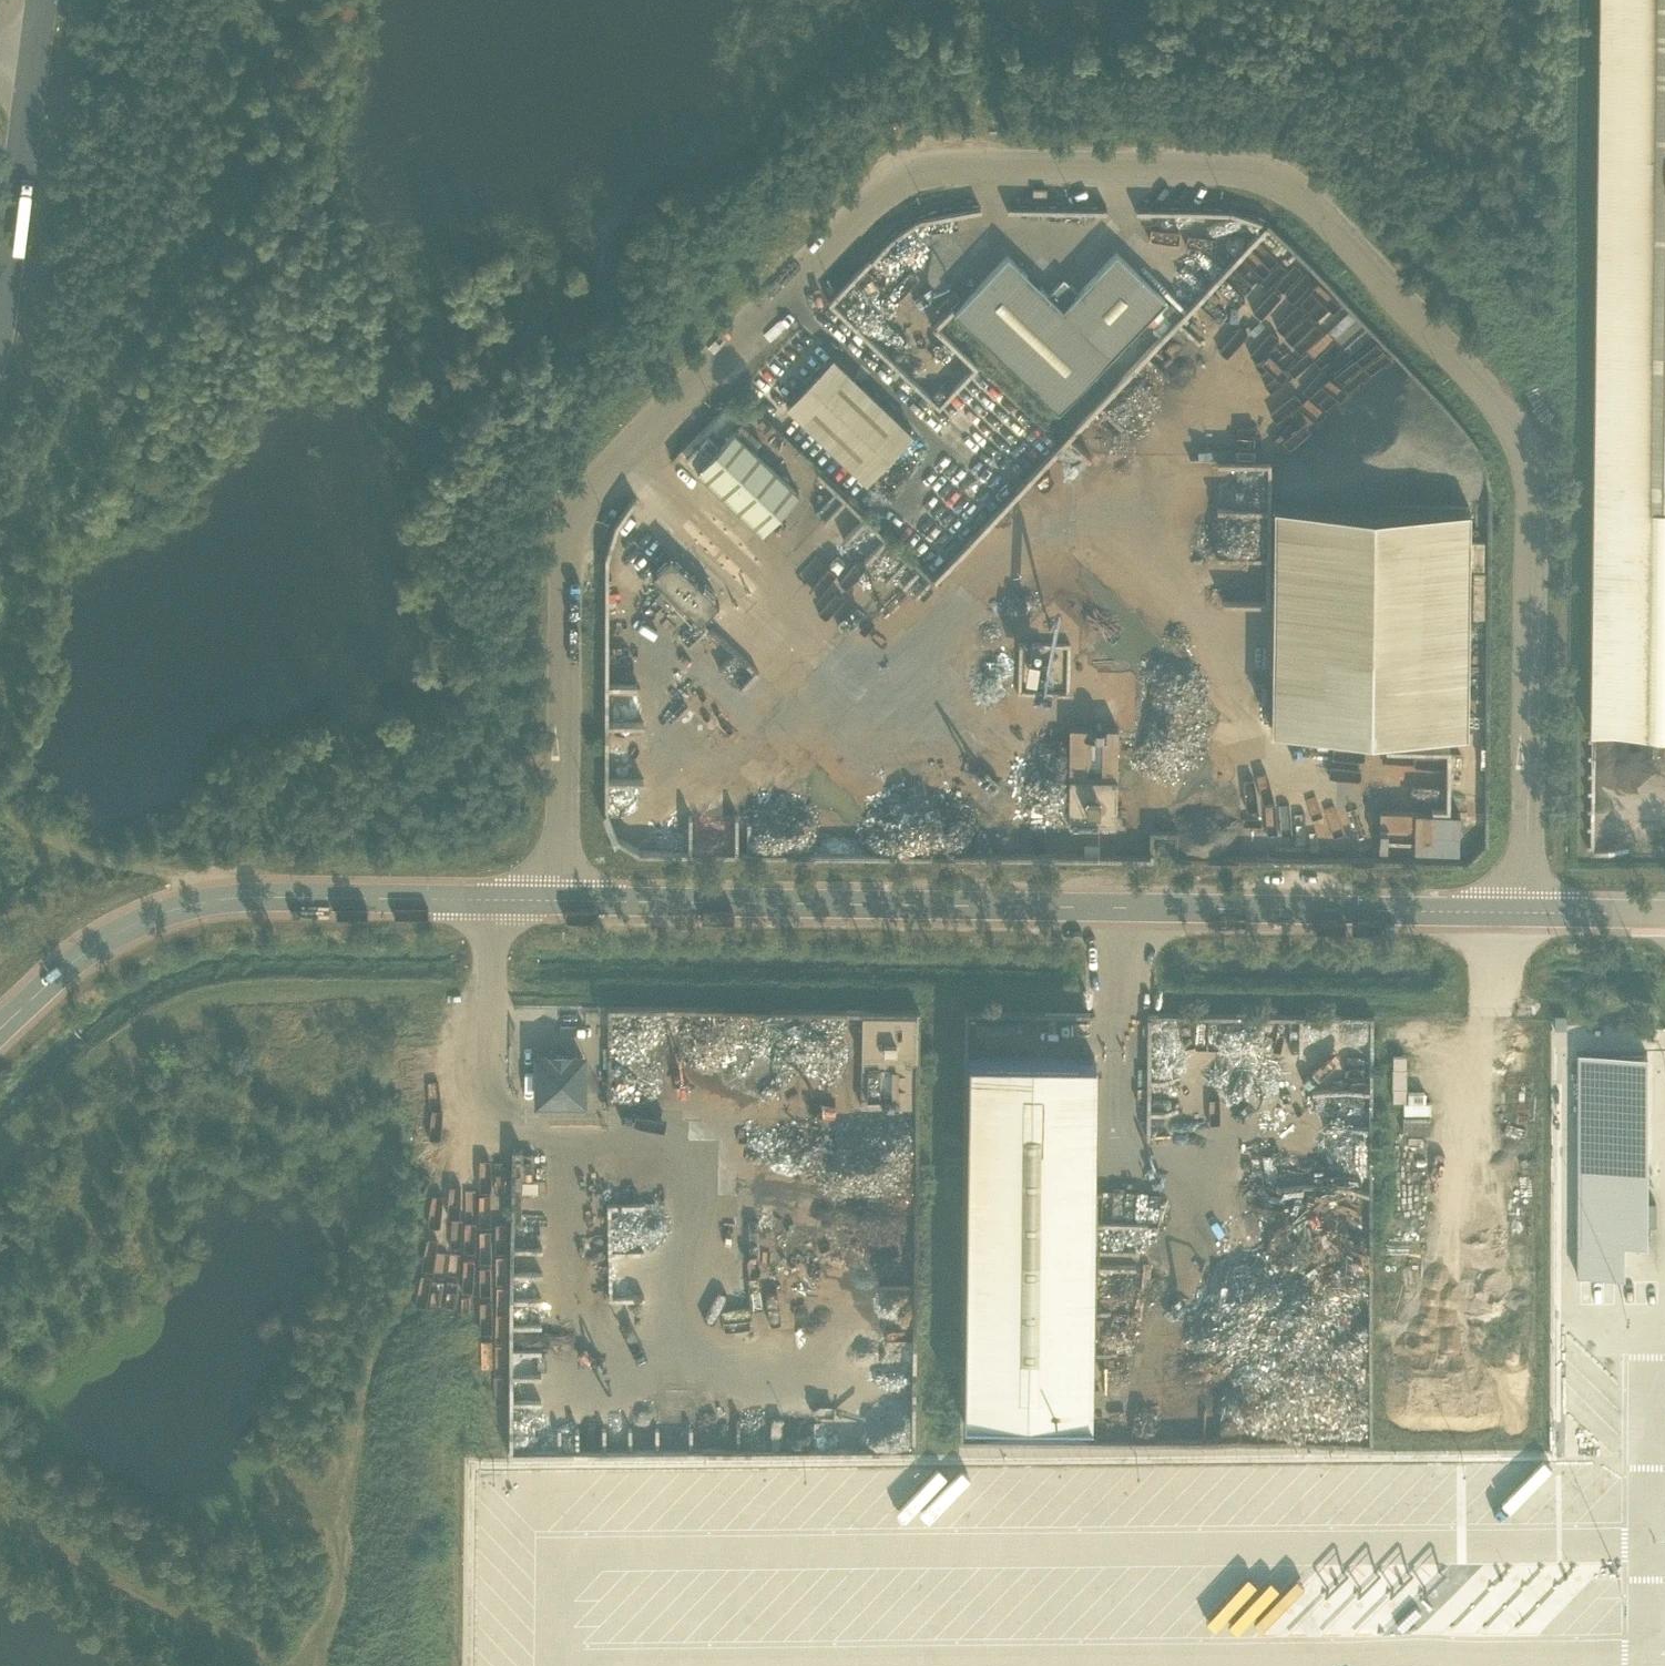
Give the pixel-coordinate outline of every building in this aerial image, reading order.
[(1664,731),(1664,0),(1599,0),(1590,730),(1664,731)] [(1008,254),(954,310),(1058,410),(1165,298),(1116,251),(1079,291),(1064,277),(1048,293),(1008,254)] [(786,404),(867,481),(913,433),(833,356),(786,404)] [(710,509),(748,545),(799,492),(734,431),(697,469),(723,494),(710,509)] [(1467,729),(1469,506),(1274,504),(1271,727),(1467,729)] [(670,555),(652,573),(700,619),(718,601),(670,555)] [(1118,822),(1118,727),(1069,726),(1068,822),(1118,822)] [(1465,847),(1467,810),(1425,808),(1425,828),(1444,829),(1444,847),(1465,847)] [(1577,1049),(1576,1273),(1624,1273),(1624,1240),(1646,1241),(1647,1049),(1577,1049)] [(582,1099),(582,1055),(538,1055),(538,1099),(582,1099)] [(1091,1417),(1095,1056),(968,1055),(963,1416),(1091,1417)]
